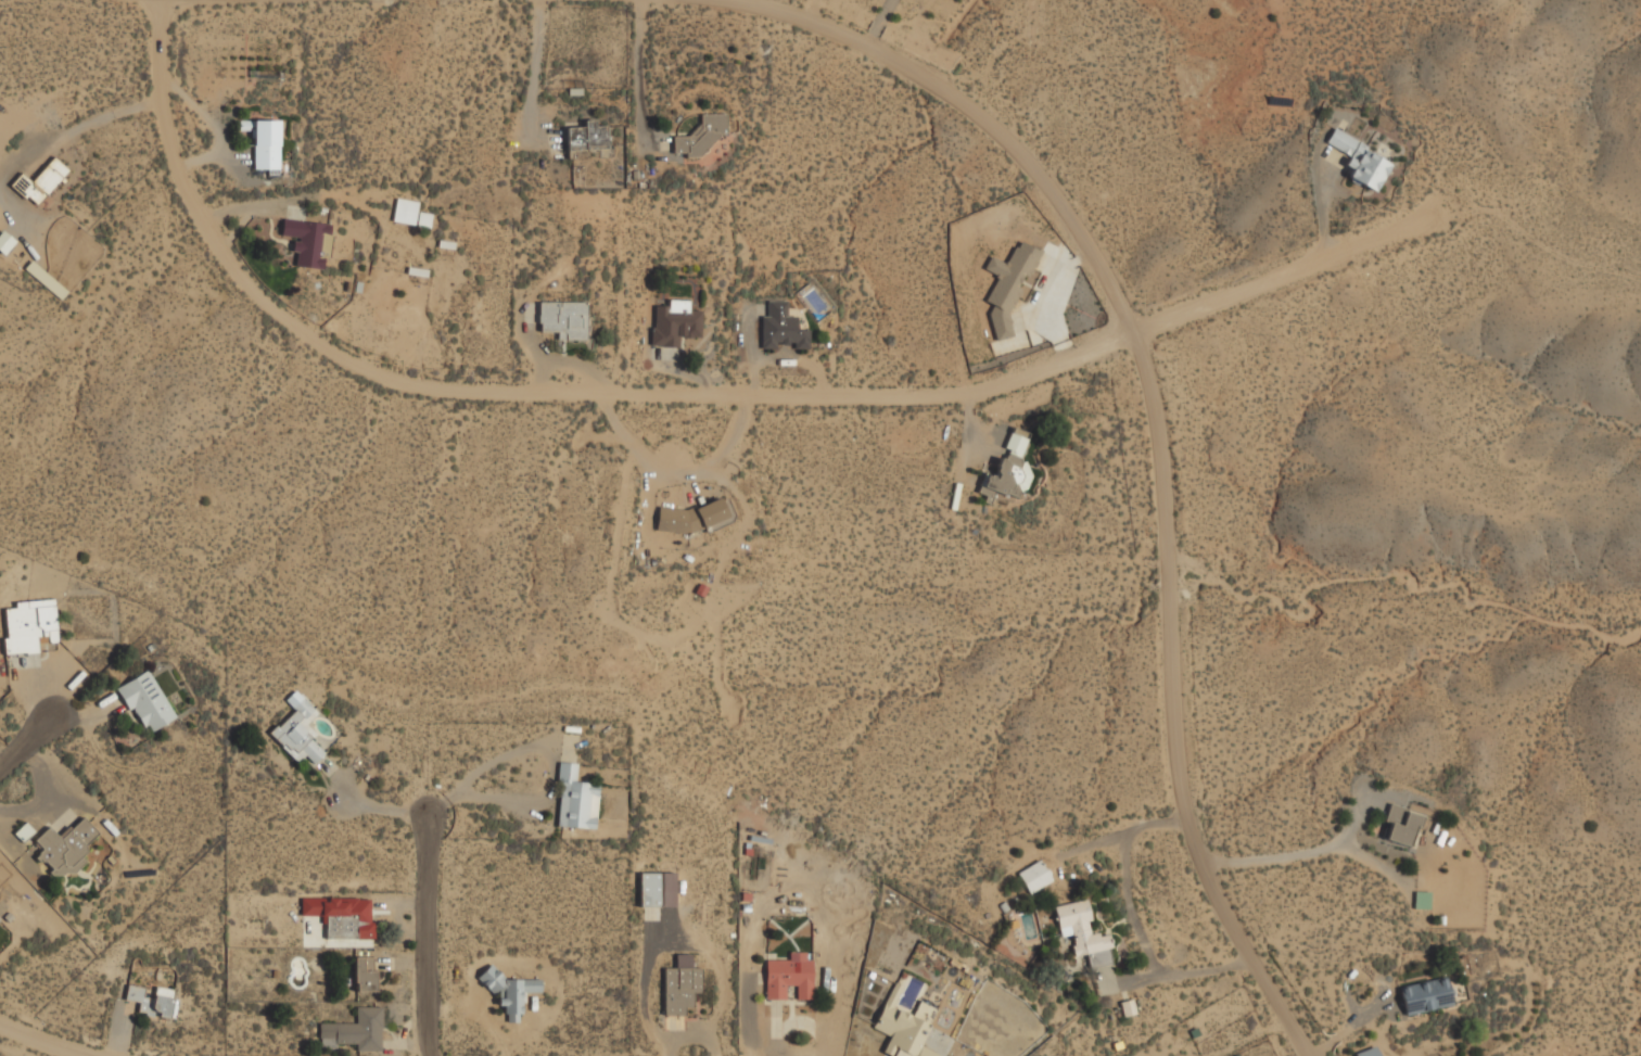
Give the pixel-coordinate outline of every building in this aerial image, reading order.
[(725,114),(699,115),(700,134),(672,134),(673,154),(684,154),(684,158),(701,157),(701,141),(726,140),(725,114)] [(594,126),(594,120),(583,121),(583,127),(566,128),(567,151),(606,149),(605,126),(594,126)] [(254,170),(278,169),(278,121),(253,121),(254,170)] [(1391,160),(1331,131),(1325,144),(1349,156),(1344,166),(1351,169),(1347,179),(1375,192),(1391,160)] [(21,173),(11,185),(34,207),(68,171),(53,158),(30,182),(21,173)] [(392,221),(414,226),(418,203),(396,199),(392,221)] [(329,224),(282,220),(281,237),(293,238),(292,252),(296,252),(295,267),(320,269),(323,234),(328,235),(329,224)] [(1040,250),(1017,240),(1006,264),(989,256),(983,270),(994,275),(995,279),(985,301),(993,305),(989,312),(995,340),(1012,337),(1008,315),(1020,290),(1020,293),(1040,250)] [(653,306),(652,347),(679,347),(679,337),(700,337),(701,311),(689,311),(689,301),(668,300),(667,306),(653,306)] [(761,349),(776,349),(776,344),(794,344),(794,349),(809,349),(809,330),(796,330),(796,317),(786,317),(786,301),(766,301),(766,316),(761,316),(761,349)] [(585,302),(538,303),(539,333),(557,332),(557,341),(586,340),(585,302)] [(993,492),(1015,498),(1018,489),(1024,491),(1031,464),(1019,461),(1027,433),(1011,428),(1005,449),(1008,450),(1005,460),(999,459),(993,477),(982,474),(977,493),(985,496),(983,502),(989,504),(993,492)] [(656,532),(688,533),(728,518),(721,498),(691,509),(657,508),(656,532)] [(37,653),(36,637),(47,636),(48,643),(57,643),(54,600),(14,602),(15,609),(5,609),(7,639),(3,639),(4,655),(37,653)] [(116,688),(128,710),(134,707),(148,733),(175,718),(148,670),(116,688)] [(294,711),(269,734),(296,763),(304,755),(313,764),(324,754),(310,739),(315,735),(305,724),(316,714),(295,691),(284,700),(294,711)] [(595,829),(598,783),(575,782),(576,764),(559,763),(556,827),(595,829)] [(1383,839),(1412,847),(1420,814),(1404,810),(1391,807),(1383,839)] [(99,835),(82,816),(59,838),(49,827),(34,841),(42,850),(36,856),(56,877),(64,869),(70,876),(86,862),(79,854),(99,835)] [(1016,873),(1029,894),(1051,881),(1039,860),(1016,873)] [(639,907),(659,907),(658,873),(639,873),(639,907)] [(1413,909),(1429,909),(1429,892),(1414,892),(1413,909)] [(374,939),(374,922),(369,922),(369,898),(300,898),(300,916),(326,916),(326,939),(374,939)] [(1053,907),(1060,938),(1070,935),(1075,957),(1086,954),(1089,969),(1113,964),(1106,933),(1092,936),(1084,900),(1053,907)] [(765,1000),(786,1000),(786,985),(796,985),(796,1000),(812,1000),(812,960),(806,960),(806,952),(788,952),(788,960),(765,960),(765,1000)] [(663,968),(663,1015),(684,1015),(684,1008),(692,1008),(693,993),(700,993),(700,968),(691,968),(692,955),(675,955),(675,968),(663,968)] [(375,992),(375,958),(354,958),(354,992),(375,992)] [(540,980),(498,980),(498,969),(483,969),(483,992),(498,992),(498,1006),(505,1006),(505,1023),(520,1023),(520,993),(540,993),(540,980)] [(1399,987),(1405,1016),(1452,1006),(1446,977),(1399,987)] [(1123,1017),(1135,1014),(1132,1000),(1119,1003),(1123,1017)] [(889,1036),(882,1052),(892,1055),(893,1055),(896,1049),(911,1055),(914,1055),(933,1014),(924,1011),(927,1005),(918,1001),(912,1016),(883,1003),(872,1029),(889,1036)] [(381,1051),(381,1008),(356,1008),(356,1023),(319,1024),(319,1046),(355,1046),(355,1051),(381,1051)]
